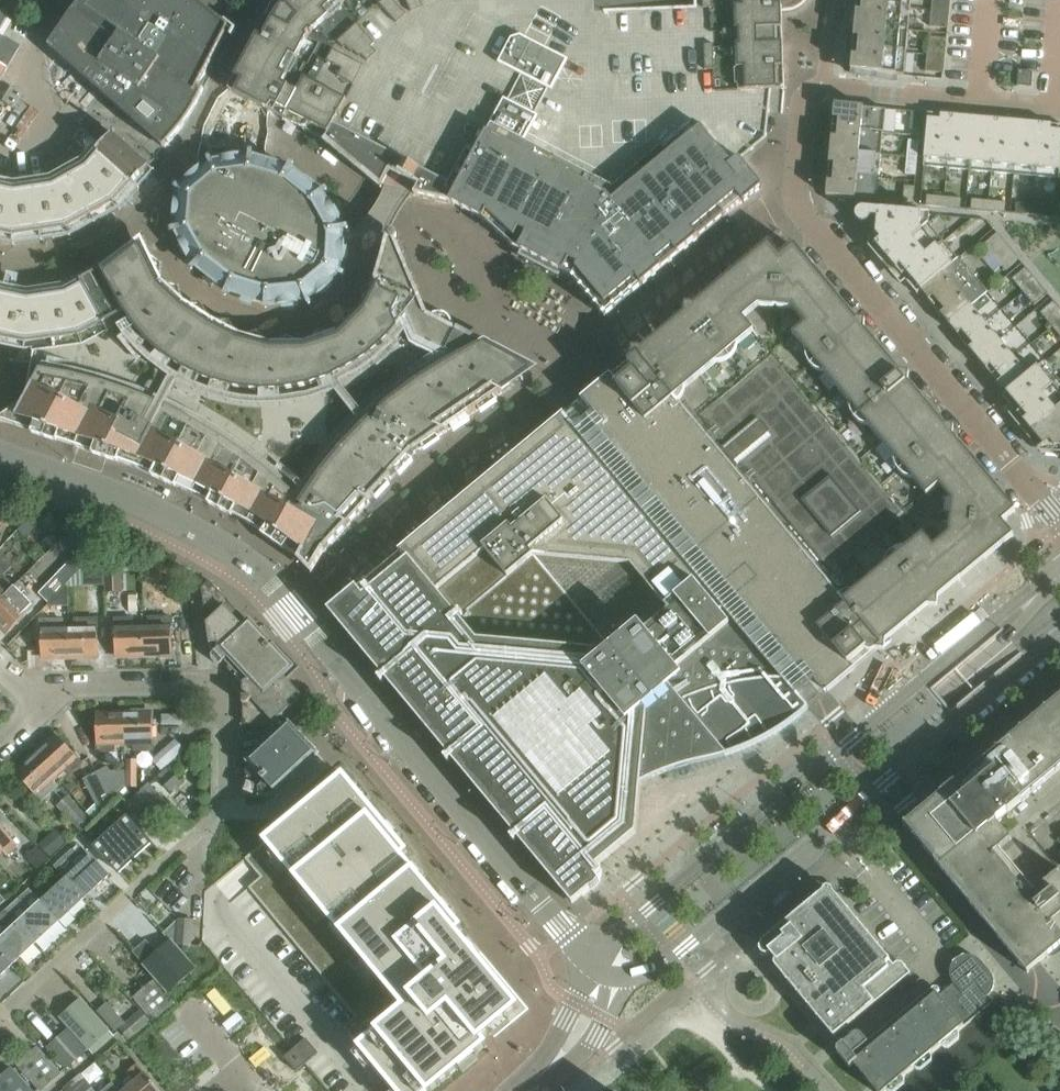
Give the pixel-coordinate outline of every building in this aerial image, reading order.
[(216,68),(234,33),(192,0),(83,0),(50,50),(163,150),(164,149),(176,136),(178,133),(180,131),(216,68)] [(783,115),(785,93),(781,0),(283,0),(273,9),(229,92),(233,94),(236,96),(236,95),(249,102),(249,103),(251,104),(252,103),(257,106),(269,112),(268,113),(271,114),(271,113),(284,120),(284,121),(286,122),(287,121),(304,130),(303,131),(306,133),(306,132),(324,141),(323,142),(326,143),(325,144),(382,191),(415,198),(415,197),(452,205),(471,215),(484,222),(512,248),(522,253),(519,258),(560,280),(562,275),(572,280),(605,319),(644,286),(644,287),(698,242),(735,210),(743,204),(743,205),(762,189),(742,164),(767,144),(770,114),(776,114),(783,115)] [(858,4),(911,9),(912,0),(858,0),(858,4)] [(932,2),(932,11),(950,12),(950,4),(932,2)] [(911,9),(858,4),(856,26),(909,31),(911,9)] [(9,15),(0,10),(0,31),(9,15)] [(932,11),(931,19),(949,21),(950,12),(932,11)] [(949,21),(931,19),(930,28),(948,29),(949,21)] [(909,31),(856,26),(854,48),(907,53),(909,31)] [(8,69),(21,47),(0,35),(0,65),(8,69)] [(929,38),(928,47),(946,49),(947,40),(929,38)] [(928,47),(928,55),(946,57),(946,49),(928,47)] [(854,48),(851,72),(851,74),(855,75),(855,72),(905,77),(907,53),(854,48)] [(928,55),(927,64),(945,66),(946,57),(928,55)] [(945,66),(927,64),(926,72),(944,74),(945,66)] [(1019,75),(1018,87),(1032,89),(1033,73),(1019,72),(1019,75)] [(835,106),(833,129),(883,134),(885,110),(835,106)] [(922,114),(912,113),(910,130),(920,131),(922,114)] [(924,168),(947,170),(952,116),(928,114),(924,168)] [(952,116),(947,170),(969,172),(974,118),(952,116)] [(974,118),(969,172),(992,174),(997,121),(974,118)] [(997,121),(992,174),(1014,176),(1019,123),(997,121)] [(1019,123),(1014,176),(1036,178),(1041,125),(1019,123)] [(1036,178),(1059,180),(1059,178),(1059,126),(1041,125),(1036,178)] [(833,129),(831,151),(881,156),(883,134),(833,129)] [(14,246),(70,237),(120,210),(154,171),(113,135),(85,166),(52,184),(15,190),(0,186),(0,243),(14,246)] [(909,141),(907,158),(918,159),(919,142),(909,141)] [(831,151),(829,174),(879,178),(881,156),(831,151)] [(347,279),(345,232),(325,196),(292,170),(252,158),(230,160),(211,162),(178,189),(172,226),(180,248),(198,274),(230,299),(270,314),(316,312),(347,279)] [(918,159),(907,158),(906,175),(916,176),(918,159)] [(879,178),(829,174),(827,197),(877,202),(879,178)] [(903,204),(913,205),(915,188),(905,187),(903,204)] [(927,206),(944,208),(945,198),(928,196),(927,206)] [(945,198),(944,208),(961,209),(962,199),(945,198)] [(971,210),(988,212),(989,202),(972,200),(971,210)] [(989,202),(988,212),(1005,213),(1006,203),(989,202)] [(1016,214),(1033,216),(1034,206),(1017,204),(1016,214)] [(1034,206),(1033,216),(1050,218),(1051,207),(1034,206)] [(881,241),(890,234),(890,230),(888,229),(889,226),(893,226),(893,228),(896,228),(909,217),(923,219),(925,220),(928,218),(929,218),(930,215),(888,211),(888,212),(862,210),(860,210),(859,211),(858,211),(857,212),(856,213),(856,214),(855,215),(855,217),(855,218),(856,219),(856,221),(857,222),(859,223),(860,224),(861,224),(863,224),(864,224),(865,224),(867,223),(868,222),(869,221),(869,220),(870,218),(878,219),(876,235),(881,241)] [(876,245),(888,260),(929,226),(925,220),(923,219),(909,217),(896,228),(893,228),(893,226),(889,226),(888,229),(890,230),(890,234),(881,241),(876,245)] [(929,226),(888,260),(902,277),(943,243),(929,226)] [(984,246),(990,253),(1004,242),(998,234),(984,246)] [(143,237),(134,247),(111,265),(102,271),(102,272),(125,314),(81,338),(36,345),(32,371),(26,401),(0,420),(0,423),(33,434),(33,436),(58,445),(59,443),(94,455),(94,457),(119,465),(119,463),(137,469),(153,477),(153,479),(177,490),(177,488),(194,496),(210,505),(209,506),(232,519),(233,517),(249,525),(264,536),(263,537),(285,552),(286,551),(301,561),(300,563),(312,576),(326,553),(375,500),(379,504),(391,489),(387,486),(397,475),(401,479),(414,464),(410,461),(415,456),(426,448),(429,453),(444,442),(441,438),(453,430),(456,434),(471,424),(468,420),(480,411),(483,416),(498,405),(495,401),(534,374),(454,332),(454,328),(453,324),(450,321),(447,318),(443,317),(439,317),(435,318),(431,321),(427,319),(396,244),(397,243),(398,241),(398,239),(397,236),(395,235),(392,235),(390,237),(388,239),(389,242),(375,290),(365,312),(340,339),(308,351),(274,351),(246,344),(206,325),(178,304),(162,288),(143,237)] [(1004,242),(990,253),(995,259),(1008,247),(1004,242)] [(943,243),(902,277),(917,295),(921,292),(921,291),(959,259),(959,258),(957,259),(943,243)] [(600,386),(582,401),(736,586),(765,563),(775,575),(747,599),(820,687),(826,694),(828,692),(841,707),(841,709),(842,710),(843,711),(843,713),(844,714),(845,715),(846,717),(846,718),(847,719),(848,720),(849,721),(850,722),(851,724),(852,725),(853,726),(854,727),(855,728),(856,729),(857,730),(858,731),(859,732),(860,733),(861,734),(863,734),(864,735),(865,736),(866,737),(868,737),(869,738),(870,739),(872,739),(873,740),(874,741),(876,741),(877,742),(878,742),(880,742),(881,743),(883,743),(884,744),(885,744),(887,744),(888,744),(890,745),(891,745),(893,745),(894,745),(896,745),(897,745),(899,745),(900,745),(902,745),(903,745),(904,745),(906,744),(907,744),(909,744),(910,744),(912,743),(913,743),(914,743),(916,742),(917,742),(919,741),(920,741),(921,740),(923,739),(924,739),(925,738),(927,737),(928,737),(929,736),(930,735),(932,734),(933,734),(934,733),(935,732),(936,731),(937,730),(939,729),(940,728),(941,727),(942,726),(943,725),(944,724),(945,723),(945,721),(946,720),(947,719),(948,718),(949,717),(950,715),(950,714),(952,713),(951,712),(946,707),(938,697),(931,689),(930,690),(929,690),(928,690),(927,691),(926,691),(925,691),(924,691),(923,691),(922,690),(921,690),(920,690),(919,690),(918,689),(917,689),(916,688),(915,688),(915,687),(914,687),(913,686),(912,685),(911,684),(911,683),(910,683),(910,682),(881,648),(1014,538),(1013,536),(1007,529),(1003,524),(1008,520),(1015,514),(1016,513),(794,247),(786,254),(781,258),(777,253),(770,245),(744,267),(733,276),(726,281),(695,307),(691,310),(677,323),(670,328),(657,339),(651,344),(636,356),(632,360),(606,381),(600,386)] [(1008,247),(995,259),(999,264),(1013,253),(1008,247)] [(1013,253),(999,264),(1006,272),(1019,261),(1013,253)] [(921,291),(921,292),(935,308),(974,276),(959,259),(921,291)] [(27,345),(36,345),(81,338),(125,314),(102,272),(102,271),(111,265),(109,260),(63,285),(28,291),(0,285),(0,341),(27,345)] [(1012,280),(1019,287),(1032,276),(1026,269),(1012,280)] [(974,276),(935,308),(949,326),(988,293),(974,276)] [(1032,276),(1019,287),(1023,293),(1037,282),(1032,276)] [(1037,282),(1023,293),(1028,299),(1042,287),(1037,282)] [(1042,287),(1028,299),(1033,305),(1047,294),(1042,287)] [(988,293),(949,326),(964,343),(1002,311),(988,293)] [(1047,321),(1059,310),(1059,309),(1054,302),(1040,314),(1047,321)] [(1047,321),(1051,327),(1059,319),(1059,310),(1047,321)] [(1002,311),(964,343),(978,360),(1017,328),(1002,311)] [(1051,327),(1057,334),(1059,332),(1059,319),(1051,327)] [(1017,328),(978,360),(992,377),(1031,345),(1017,328)] [(992,377),(1007,394),(1007,395),(1046,363),(1031,345),(992,377)] [(1007,395),(1007,394),(1003,398),(1018,416),(1059,382),(1045,365),(1046,363),(1007,395)] [(1018,416),(1032,433),(1059,410),(1059,383),(1059,382),(1018,416)] [(329,612),(573,906),(810,711),(809,709),(816,702),(826,694),(747,599),(775,575),(765,563),(736,586),(582,401),(573,409),(566,415),(329,612)] [(1032,433),(1044,448),(1059,449),(1059,410),(1032,433)] [(0,544),(9,518),(0,515),(0,544)] [(86,539),(76,548),(85,558),(95,549),(86,539)] [(105,587),(105,586),(103,586),(103,560),(93,560),(86,567),(86,587),(105,587)] [(105,586),(105,587),(105,593),(121,593),(120,573),(117,573),(117,561),(107,562),(108,573),(104,573),(105,586)] [(39,597),(48,606),(66,588),(77,577),(68,568),(39,597)] [(174,568),(146,569),(147,583),(174,583),(174,568)] [(10,592),(5,588),(9,583),(0,574),(0,602),(10,592)] [(289,666),(237,611),(215,587),(210,581),(202,589),(212,661),(215,664),(220,665),(224,661),(245,683),(243,684),(244,725),(272,725),(301,699),(301,695),(282,675),(289,669),(289,666)] [(66,588),(48,606),(68,607),(67,589),(66,588)] [(0,602),(0,626),(8,634),(34,608),(18,592),(14,596),(10,592),(0,602)] [(149,624),(143,625),(144,659),(157,659),(157,655),(172,655),(171,618),(149,619),(149,624)] [(144,659),(143,625),(136,625),(136,619),(114,620),(115,656),(130,656),(130,659),(144,659)] [(75,626),(69,627),(70,661),(84,660),(84,657),(98,657),(97,620),(75,621),(75,626)] [(70,661),(69,627),(63,627),(62,621),(41,622),(42,658),(56,658),(56,661),(70,661)] [(904,826),(1028,975),(1059,948),(1059,872),(1047,883),(997,824),(1059,772),(1059,696),(904,826)] [(125,746),(124,712),(110,712),(110,716),(96,716),(97,753),(119,752),(119,746),(125,746)] [(138,712),(124,712),(125,746),(131,746),(131,752),(153,751),(152,715),(138,715),(138,712)] [(289,722),(278,732),(246,762),(246,798),(272,798),(318,755),(290,725),(292,724),(289,722)] [(45,745),(34,754),(58,779),(62,775),(66,779),(82,764),(57,737),(47,747),(45,745)] [(58,779),(34,754),(24,763),(27,766),(16,775),(41,802),(57,787),(53,783),(58,779)] [(128,760),(128,787),(138,788),(138,760),(128,760)] [(110,767),(98,774),(113,803),(126,791),(125,771),(112,771),(110,767)] [(172,771),(161,779),(170,790),(180,781),(172,771)] [(113,803),(98,774),(85,780),(102,812),(113,803)] [(195,934),(293,1051),(306,1040),(318,1054),(305,1065),(319,1082),(359,1049),(360,1050),(394,1090),(435,1090),(487,1047),(483,1042),(520,1011),(492,978),(472,954),(456,935),(462,931),(401,858),(407,853),(352,787),(344,777),(264,843),(265,843),(200,897),(195,934)] [(149,786),(126,807),(135,817),(158,796),(149,786)] [(80,832),(80,831),(90,822),(67,797),(57,807),(80,832)] [(128,819),(96,848),(120,874),(151,845),(128,819)] [(3,852),(7,856),(18,846),(0,826),(0,855),(3,852)] [(55,831),(39,846),(50,859),(66,843),(55,831)] [(54,868),(67,881),(84,900),(108,877),(79,845),(54,868)] [(38,848),(28,857),(38,869),(48,860),(38,848)] [(67,881),(42,904),(59,922),(84,900),(67,881)] [(762,946),(761,947),(760,948),(759,949),(759,950),(759,952),(759,953),(759,954),(759,955),(760,956),(761,957),(763,958),(764,959),(766,959),(768,958),(769,958),(771,956),(776,961),(775,962),(775,967),(834,1038),(835,1038),(846,1029),(911,974),(903,964),(897,963),(894,966),(834,895),(829,894),(823,894),(762,945),(762,946)] [(5,912),(18,926),(35,945),(59,922),(42,904),(31,914),(19,900),(5,912)] [(0,917),(0,955),(11,967),(35,945),(18,926),(5,912),(0,917)] [(193,922),(178,921),(176,945),(191,947),(193,922)] [(172,943),(145,966),(168,993),(195,970),(172,943)] [(11,967),(0,955),(0,977),(11,967)] [(953,983),(955,985),(963,995),(965,997),(966,998),(967,999),(968,1000),(970,1000),(970,1001),(972,1001),(973,1001),(977,1002),(979,1002),(980,1001),(981,1001),(983,1001),(984,1000),(986,999),(988,998),(989,997),(991,994),(993,992),(993,991),(994,989),(994,987),(994,985),(994,984),(994,982),(994,980),(993,978),(992,976),(990,973),(981,962),(979,960),(977,959),(976,958),(973,957),(970,956),(968,956),(966,956),(963,957),(961,958),(958,959),(957,960),(955,963),(953,965),(953,966),(952,968),(951,970),(951,974),(951,976),(951,977),(951,979),(952,980),(953,982),(953,983)] [(156,982),(135,1000),(152,1021),(173,1003),(156,982)] [(955,985),(939,998),(965,1028),(982,1013),(994,1004),(989,997),(988,998),(986,999),(984,1000),(983,1001),(981,1001),(980,1001),(979,1002),(977,1002),(973,1001),(972,1001),(970,1001),(970,1000),(968,1000),(967,999),(966,998),(965,997),(963,995),(955,985)] [(842,1046),(838,1050),(838,1054),(850,1069),(854,1066),(875,1090),(889,1090),(965,1028),(939,998),(934,991),(869,1045),(861,1035),(857,1035),(853,1038),(846,1029),(835,1038),(842,1046)] [(62,1020),(89,1050),(109,1032),(82,1002),(62,1020)] [(141,1012),(126,1025),(120,1029),(129,1040),(150,1022),(141,1012)] [(69,1032),(48,1050),(66,1070),(87,1052),(69,1032)] [(318,1054),(318,1053),(306,1040),(293,1051),(284,1058),(296,1072),(305,1065),(318,1054)] [(18,1067),(39,1090),(42,1090),(61,1075),(38,1049),(18,1067)] [(126,1090),(160,1090),(137,1065),(127,1073),(136,1083),(126,1090)] [(12,1070),(0,1080),(0,1090),(31,1090),(12,1070)] [(677,1074),(671,1079),(676,1085),(682,1080),(677,1074)] [(80,1090),(89,1090),(92,1088),(81,1076),(73,1083),(80,1090)] [(65,1090),(66,1090),(80,1090),(73,1083),(65,1090)]
